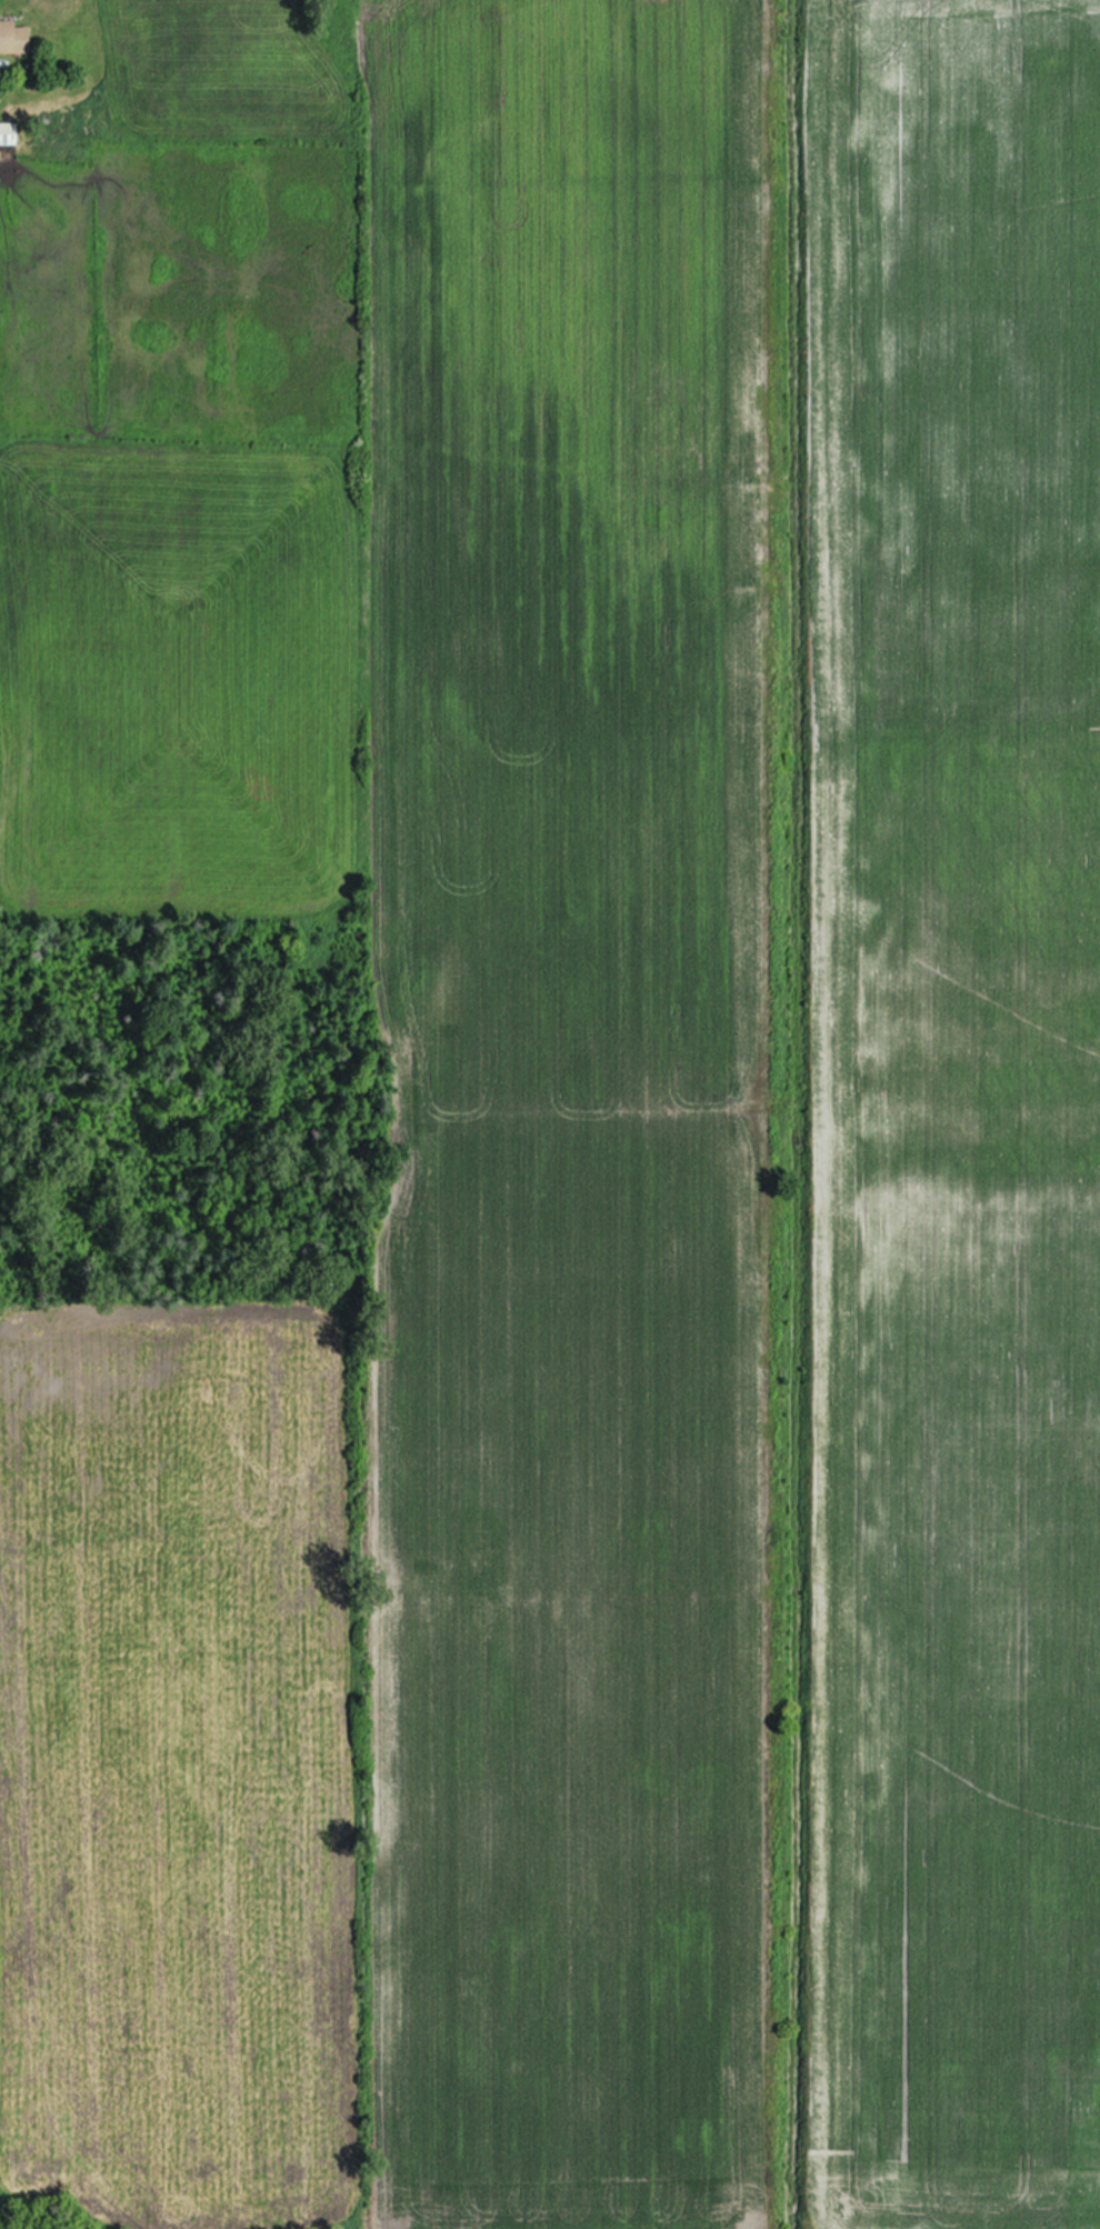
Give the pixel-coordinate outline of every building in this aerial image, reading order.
[(33,54),(33,27),(17,27),(17,22),(0,22),(0,54),(33,54)] [(19,144),(19,122),(0,122),(0,144),(19,144)]
